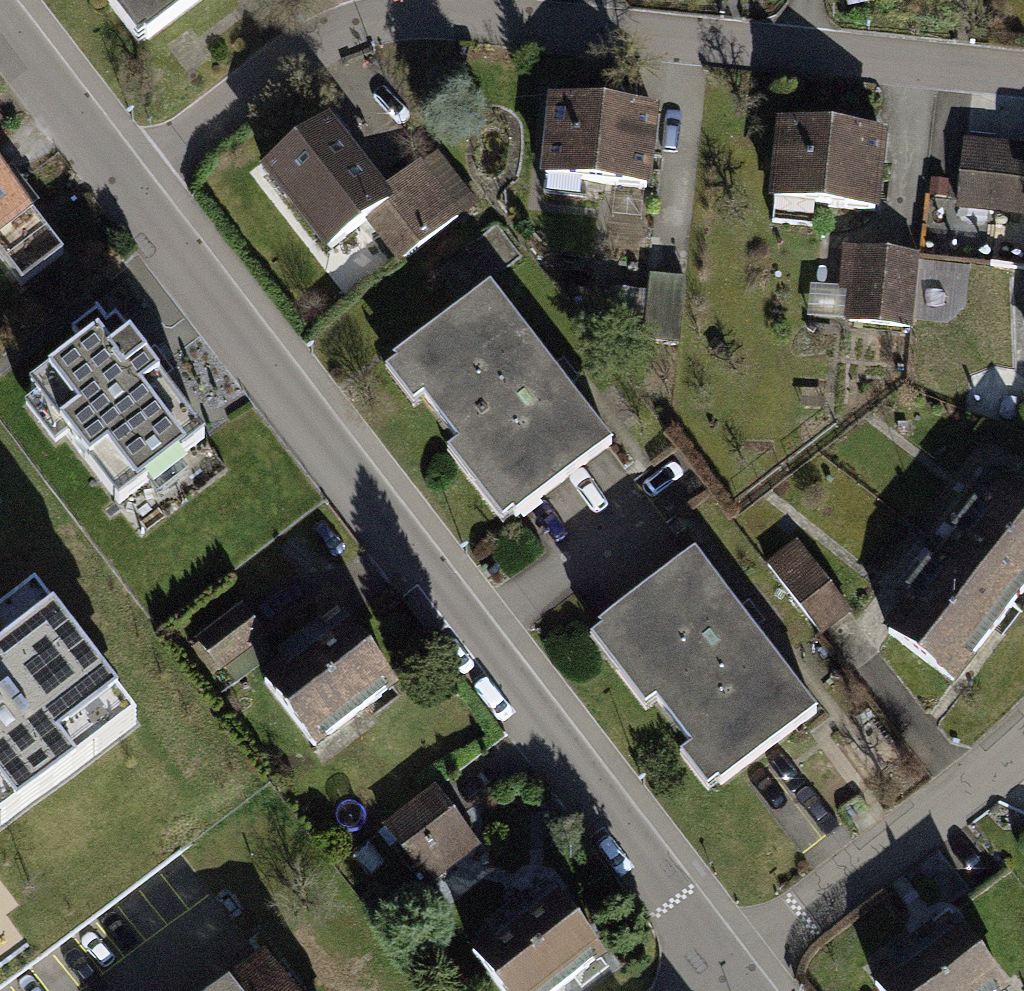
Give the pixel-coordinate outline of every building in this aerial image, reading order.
[(154,36),(201,0),(125,0),(154,36)] [(645,113),(555,103),(545,185),(635,195),(645,113)] [(342,109),(271,163),(332,243),(371,214),(401,255),(477,197),(437,145),(394,178),(342,109)] [(875,136),(785,126),(776,208),(866,218),(875,136)] [(961,143),(955,210),(1019,216),(1021,195),(1023,195),(1023,149),(961,143)] [(22,216),(0,184),(0,231),(22,216)] [(919,258),(850,250),(841,326),(911,334),(919,258)] [(688,273),(654,270),(648,329),(681,333),(688,273)] [(498,277),(401,349),(406,356),(397,363),(423,397),(434,389),(469,436),(459,444),(509,510),(520,502),(525,508),(618,439),(498,277)] [(119,323),(33,387),(120,504),(206,440),(119,323)] [(1004,483),(883,634),(954,691),(990,646),(1023,605),(1023,500),(1004,483)] [(776,562),(821,638),(854,619),(809,542),(776,562)] [(703,548),(597,631),(652,702),(662,694),(697,739),(688,746),(718,784),(823,702),(703,548)] [(0,620),(0,829),(97,756),(79,731),(117,703),(35,593),(0,620)] [(243,602),(199,632),(222,664),(265,634),(243,602)] [(356,615),(273,676),(322,740),(404,679),(356,615)] [(439,784),(389,817),(426,873),(476,841),(439,784)] [(480,940),(515,990),(554,990),(607,954),(560,886),(480,940)] [(871,962),(891,990),(995,990),(1007,983),(953,905),(871,962)] [(262,968),(231,990),(279,990),(262,968)]
